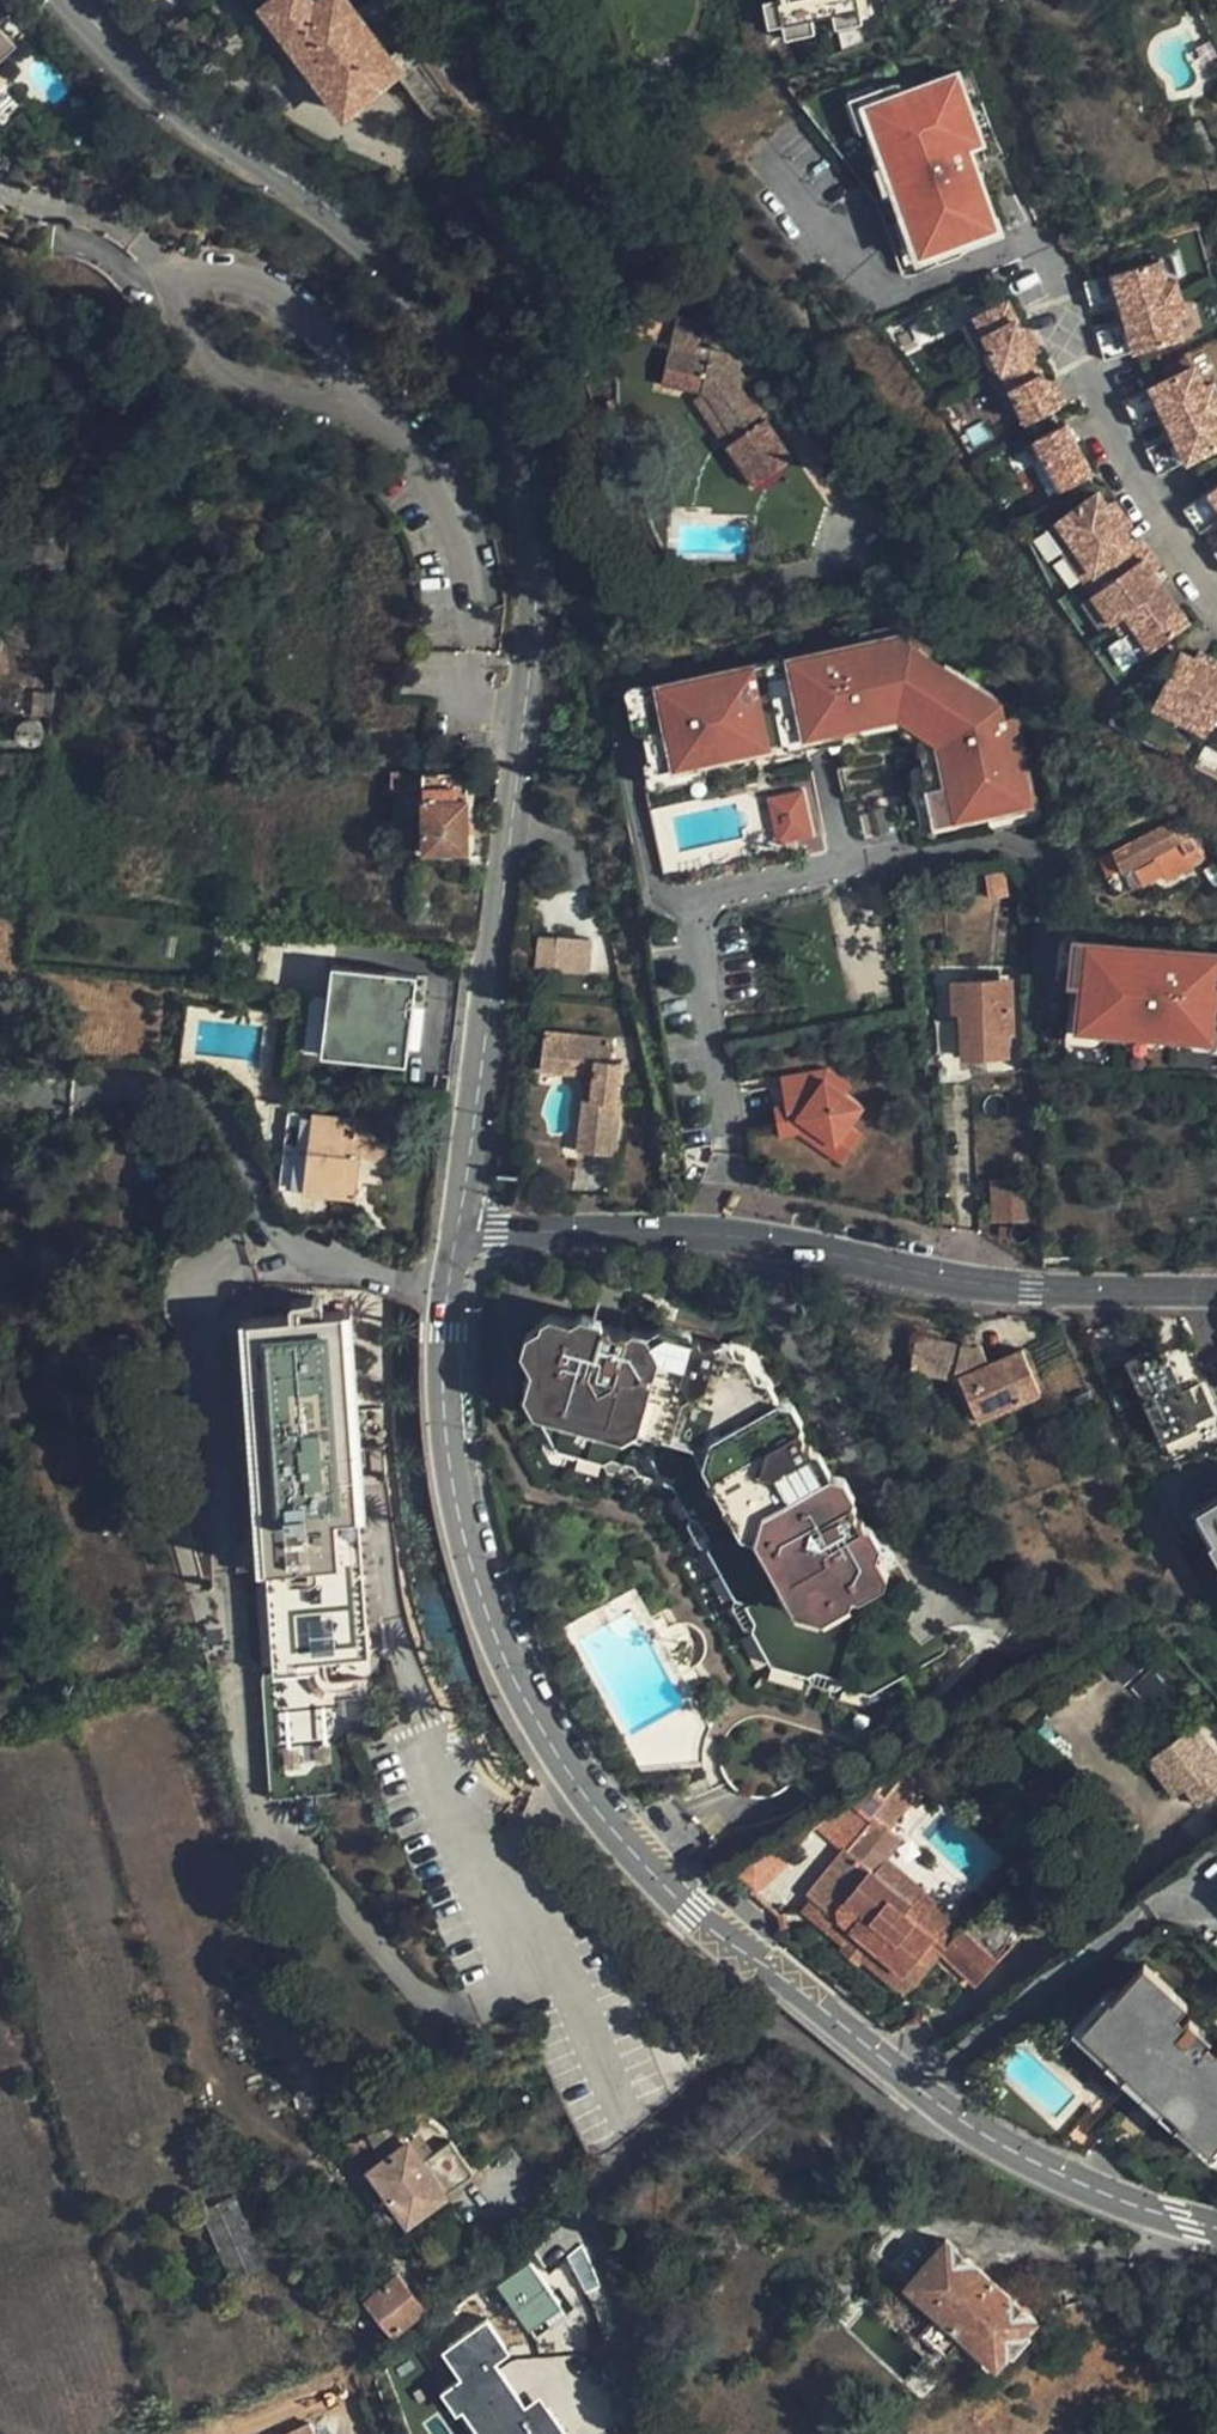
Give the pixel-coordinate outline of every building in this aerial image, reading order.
[(343,0),(317,0),(310,5),(307,0),(267,0),(261,5),(342,110),(396,70),(441,129),(457,118),(404,49),(389,58),(343,0)] [(754,10),(758,34),(789,29),(810,25),(834,22),(830,0),(752,0),(754,10)] [(834,22),(842,20),(839,0),(830,0),(834,22)] [(834,22),(810,25),(812,40),(836,36),(834,22)] [(789,29),(758,34),(760,49),(791,43),(789,29)] [(9,45),(0,34),(0,52),(9,45)] [(875,104),(866,108),(927,253),(936,250),(941,260),(996,237),(992,227),(1002,222),(974,153),(967,139),(979,133),(957,80),(904,102),(901,94),(875,104)] [(866,108),(875,104),(870,95),(841,107),(858,146),(865,143),(880,177),(872,180),(885,211),(892,208),(906,239),(898,242),(907,263),(915,260),(921,276),(941,267),(944,274),(968,264),(966,260),(1011,242),(1002,222),(992,227),(996,237),(941,260),(936,250),(927,253),(866,108)] [(985,148),(979,133),(967,139),(974,153),(985,148)] [(1168,261),(1126,273),(1138,312),(1189,297),(1185,284),(1176,287),(1168,261)] [(1126,273),(1093,282),(1102,307),(1124,299),(1128,311),(1129,314),(1138,312),(1126,273)] [(1138,312),(1149,350),(1192,336),(1186,317),(1194,314),(1189,297),(1138,312)] [(1077,401),(1022,306),(989,325),(1044,420),(1065,408),(1077,401)] [(1119,360),(1149,350),(1138,312),(1129,314),(1131,318),(1131,321),(1109,329),(1119,360)] [(788,460),(763,419),(756,422),(715,361),(668,352),(661,384),(698,393),(690,398),(724,451),(727,449),(750,483),(788,460)] [(1168,383),(1187,416),(1216,403),(1216,376),(1209,361),(1168,383)] [(1178,420),(1187,416),(1168,383),(1138,399),(1150,419),(1171,407),(1176,416),(1178,420)] [(1216,443),(1216,403),(1187,416),(1207,449),(1216,443)] [(1068,415),(1050,425),(1078,471),(1108,454),(1098,437),(1086,415),(1072,422),(1068,415)] [(1207,449),(1187,416),(1178,420),(1180,424),(1185,431),(1164,443),(1178,466),(1207,449)] [(1126,488),(1118,473),(1078,499),(1092,522),(1077,531),(1097,562),(1137,537),(1136,537),(1150,526),(1143,514),(1126,488)] [(1198,498),(1215,523),(1216,522),(1216,485),(1198,498)] [(1137,537),(1097,562),(1125,604),(1178,570),(1163,545),(1150,526),(1136,537),(1137,537)] [(1178,570),(1125,604),(1136,621),(1151,612),(1166,635),(1175,629),(1203,608),(1187,583),(1178,570)] [(739,658),(619,687),(640,772),(760,743),(760,742),(845,720),(846,709),(878,719),(905,736),(915,733),(926,781),(916,783),(925,821),(1019,798),(998,713),(988,716),(986,704),(852,634),(852,630),(739,658)] [(1191,634),(1169,672),(1216,699),(1216,649),(1191,634)] [(760,743),(640,772),(642,783),(867,729),(882,741),(905,736),(878,719),(846,709),(845,720),(760,742),(760,743)] [(915,733),(905,736),(916,783),(926,781),(915,733)] [(464,773),(419,773),(395,773),(395,784),(421,785),(422,850),(466,850),(464,773)] [(896,788),(913,823),(925,821),(916,783),(896,788)] [(793,786),(757,795),(768,842),(804,833),(793,786)] [(1121,869),(1184,837),(1175,819),(1111,853),(1121,869)] [(581,950),(583,914),(551,914),(550,949),(581,950)] [(1074,959),(1076,917),(1062,916),(1060,953),(1065,958),(1074,959)] [(1076,917),(1074,959),(1088,960),(1085,1006),(1216,1015),(1216,927),(1076,917)] [(948,955),(951,1006),(963,1005),(966,1056),(1014,1054),(1011,1003),(1017,1002),(1012,951),(948,955)] [(1074,959),(1069,1021),(1216,1031),(1216,1015),(1085,1006),(1088,960),(1074,959)] [(420,976),(335,970),(330,1058),(415,1064),(420,976)] [(536,1067),(566,1070),(568,1056),(591,1059),(590,1072),(587,1097),(580,1098),(574,1147),(607,1151),(618,1061),(605,1058),(608,1036),(541,1028),(536,1067)] [(568,1056),(566,1070),(590,1072),(591,1059),(568,1056)] [(825,1064),(777,1073),(779,1084),(822,1075),(846,1091),(852,1083),(825,1064)] [(822,1075),(779,1084),(785,1118),(798,1116),(836,1141),(848,1123),(862,1103),(846,1091),(822,1075)] [(785,1118),(779,1084),(767,1086),(776,1135),(798,1131),(841,1160),(860,1131),(848,1123),(836,1141),(798,1116),(785,1118)] [(358,1141),(382,1146),(386,1121),(310,1109),(297,1186),(350,1194),(356,1155),(358,1141)] [(381,1158),(382,1146),(358,1141),(356,1155),(381,1158)] [(1013,1174),(990,1176),(993,1212),(1016,1210),(1013,1174)] [(553,1301),(594,1315),(594,1303),(559,1294),(553,1301)] [(826,1475),(800,1427),(789,1404),(782,1391),(767,1390),(749,1360),(743,1345),(719,1339),(690,1329),(668,1323),(627,1310),(614,1321),(596,1316),(594,1315),(553,1301),(539,1297),(530,1303),(520,1335),(523,1370),(537,1397),(536,1419),(553,1447),(591,1459),(605,1451),(631,1461),(632,1474),(676,1489),(691,1518),(705,1522),(714,1539),(712,1557),(731,1594),(746,1597),(756,1618),(750,1629),(768,1662),(809,1674),(817,1664),(839,1670),(840,1683),(874,1692),(945,1655),(955,1619),(926,1612),(935,1581),(890,1568),(881,1552),(863,1517),(855,1503),(842,1478),(826,1475)] [(627,1310),(668,1323),(666,1313),(626,1300),(618,1309),(608,1305),(596,1316),(614,1321),(627,1310)] [(366,1660),(355,1486),(345,1312),(249,1317),(269,1665),(345,1661),(366,1660)] [(690,1329),(719,1339),(719,1329),(697,1321),(690,1329)] [(1030,1347),(997,1358),(990,1339),(982,1342),(925,1328),(918,1359),(967,1375),(983,1414),(1046,1389),(1030,1347)] [(1153,1349),(1133,1357),(1164,1435),(1198,1422),(1187,1394),(1170,1352),(1157,1358),(1153,1349)] [(782,1391),(789,1404),(796,1397),(787,1378),(775,1377),(765,1361),(749,1360),(767,1390),(782,1391)] [(1202,1388),(1187,1394),(1198,1422),(1212,1415),(1202,1388)] [(817,1433),(800,1427),(826,1475),(842,1478),(855,1503),(864,1494),(849,1467),(833,1462),(817,1433)] [(1210,1505),(1196,1513),(1216,1544),(1213,1546),(1216,1554),(1216,1518),(1210,1505)] [(863,1517),(881,1552),(888,1543),(877,1520),(863,1517)] [(1144,1762),(1171,1798),(1183,1789),(1195,1804),(1216,1787),(1216,1756),(1194,1725),(1144,1762)] [(870,1777),(854,1794),(877,1816),(895,1798),(870,1777)] [(877,1816),(854,1794),(819,1825),(846,1850),(877,1816)] [(901,1973),(927,1943),(932,1938),(903,1911),(909,1903),(847,1850),(808,1894),(901,1973)] [(932,1938),(927,1943),(939,1952),(954,1934),(958,1930),(918,1893),(909,1903),(903,1911),(932,1938)] [(954,1934),(939,1952),(977,1984),(992,1965),(954,1934)] [(1216,2135),(1216,2050),(1211,2055),(1202,2045),(1210,2036),(1193,2020),(1184,2028),(1176,2019),(1189,2007),(1149,1965),(1089,2024),(1100,2036),(1116,2051),(1111,2056),(1129,2074),(1135,2069),(1165,2098),(1160,2103),(1179,2122),(1184,2117),(1210,2142),(1216,2135)] [(408,2221),(469,2172),(445,2142),(418,2162),(391,2127),(352,2140),(367,2168),(408,2221)] [(204,2214),(234,2270),(266,2253),(236,2197),(204,2214)] [(592,2311),(611,2298),(584,2231),(563,2240),(574,2272),(584,2291),(581,2294),(592,2311)] [(1033,2321),(941,2242),(902,2288),(934,2315),(921,2331),(945,2353),(959,2339),(994,2368),(1033,2321)] [(535,2291),(545,2284),(529,2261),(497,2282),(526,2322),(539,2315),(534,2308),(541,2302),(535,2291)] [(389,2328),(422,2303),(396,2271),(365,2296),(389,2328)] [(480,2433),(571,2433),(545,2390),(526,2401),(502,2359),(514,2352),(492,2316),(441,2346),(459,2377),(450,2382),(480,2433)]
